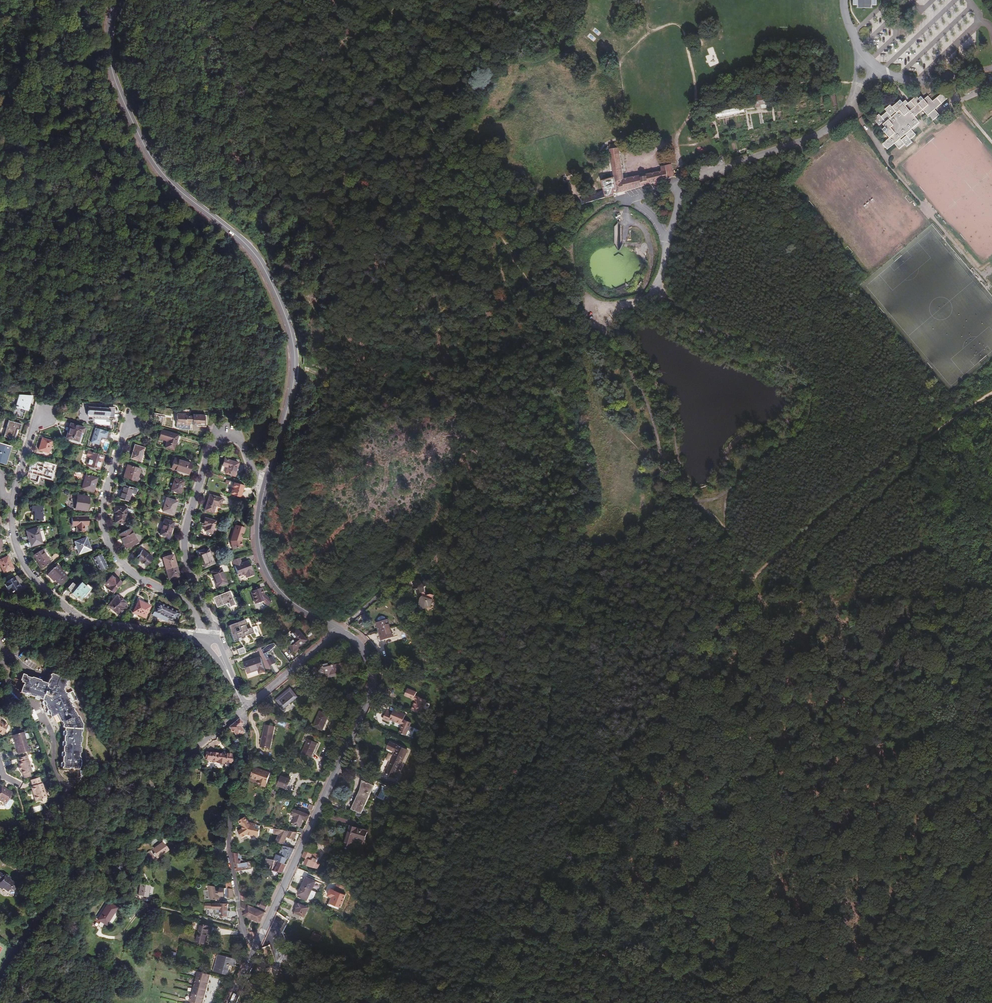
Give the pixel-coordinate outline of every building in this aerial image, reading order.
[(853,4),(857,4),(857,8),(872,8),(872,5),(876,5),(876,0),(853,0),(853,4)] [(594,28),(592,31),(598,36),(601,33),(594,28)] [(589,33),(587,37),(594,42),(596,38),(589,33)] [(714,50),(708,53),(709,55),(705,56),(709,67),(719,63),(714,50)] [(906,106),(883,125),(886,128),(883,130),(890,138),(883,144),(888,150),(895,144),(899,149),(905,144),(907,147),(913,142),(910,140),(916,135),(911,129),(920,122),(915,117),(923,111),(932,122),(939,116),(935,110),(946,100),(941,94),(933,101),(928,96),(924,100),(921,97),(919,99),(917,96),(906,106)] [(876,117),(874,119),(879,125),(882,123),(904,104),(901,100),(892,107),(890,105),(885,110),(887,112),(881,117),(879,114),(876,117)] [(906,106),(904,104),(882,123),(883,125),(906,106)] [(610,149),(614,176),(601,179),(604,191),(590,195),(591,196),(581,199),(582,204),(618,192),(675,177),(673,169),(666,171),(665,165),(661,166),(662,171),(624,179),(619,147),(610,149)] [(27,409),(31,395),(20,394),(17,406),(19,407),(17,415),(24,418),(26,409),(27,409)] [(114,421),(114,408),(110,408),(110,409),(88,408),(87,417),(110,419),(110,423),(114,421)] [(189,426),(192,426),(194,426),(194,428),(203,428),(204,417),(193,416),(193,418),(183,417),(183,415),(177,415),(176,429),(179,429),(179,431),(188,431),(189,426)] [(19,430),(20,424),(8,420),(3,436),(13,439),(16,429),(19,430)] [(83,433),(84,429),(70,424),(66,438),(78,443),(81,433),(83,433)] [(94,428),(90,443),(99,445),(101,437),(106,439),(108,431),(94,428)] [(177,437),(160,432),(158,440),(165,442),(163,449),(173,451),(177,437)] [(52,441),(43,438),(39,450),(48,453),(52,441)] [(142,455),(144,448),(134,445),(130,459),(137,461),(140,454),(142,455)] [(102,461),(103,457),(83,451),(80,464),(98,469),(101,461),(102,461)] [(187,475),(191,464),(174,459),(171,470),(187,475)] [(41,472),(44,463),(36,460),(33,469),(41,472)] [(238,464),(225,460),(223,467),(227,468),(225,475),(234,477),(238,464)] [(31,476),(38,478),(39,475),(50,479),(54,466),(44,463),(41,472),(33,469),(31,476)] [(136,481),(139,469),(127,465),(123,478),(136,481)] [(93,492),(97,478),(86,474),(81,488),(93,492)] [(180,494),(184,483),(175,480),(171,491),(180,494)] [(239,498),(242,486),(232,483),(229,495),(239,498)] [(127,501),(131,488),(122,485),(119,499),(127,501)] [(86,510),(88,497),(77,494),(75,508),(86,510)] [(219,507),(221,499),(208,496),(203,511),(212,514),(214,506),(219,507)] [(174,514),(177,502),(166,498),(163,511),(174,514)] [(43,520),(44,505),(31,504),(31,510),(34,510),(34,519),(43,520)] [(125,523),(127,507),(114,506),(114,512),(116,512),(115,522),(125,523)] [(88,525),(88,516),(71,517),(72,525),(77,525),(77,531),(84,531),(84,525),(88,525)] [(169,537),(171,528),(173,522),(164,519),(160,534),(169,537)] [(204,519),(203,524),(205,525),(205,527),(202,525),(202,526),(200,533),(203,534),(202,535),(209,537),(214,522),(204,519)] [(240,528),(235,526),(230,542),(230,544),(231,550),(241,547),(240,542),(240,540),(238,540),(241,530),(241,529),(240,528)] [(43,542),(38,527),(27,530),(31,541),(29,542),(31,546),(43,542)] [(137,542),(130,528),(119,534),(127,549),(137,542)] [(92,550),(87,537),(75,541),(80,554),(92,550)] [(43,567),(51,561),(42,549),(34,554),(43,567)] [(152,557),(141,550),(136,559),(147,565),(152,557)] [(213,565),(207,550),(198,554),(203,569),(213,565)] [(108,567),(102,553),(95,557),(101,570),(108,567)] [(179,576),(173,555),(163,558),(169,579),(179,576)] [(14,569),(7,558),(0,562),(0,565),(6,573),(14,569)] [(232,561),(238,580),(254,575),(249,560),(242,562),(240,558),(232,561)] [(60,577),(65,582),(72,573),(70,572),(71,571),(62,561),(52,572),(55,574),(56,573),(60,577)] [(226,585),(220,570),(212,573),(217,588),(226,585)] [(19,575),(17,572),(10,576),(12,579),(4,584),(9,594),(20,588),(15,578),(19,575)] [(15,578),(20,588),(29,595),(30,595),(31,589),(19,575),(15,578)] [(103,587),(114,595),(122,582),(111,575),(103,587)] [(420,592),(424,590),(423,587),(425,585),(417,578),(413,582),(413,587),(415,589),(415,591),(417,593),(420,592)] [(81,601),(89,590),(81,584),(77,588),(72,584),(67,590),(81,601)] [(262,596),(259,589),(249,593),(253,604),(260,602),(266,605),(269,601),(262,596)] [(425,594),(424,590),(420,592),(421,596),(432,599),(433,595),(428,593),(425,594)] [(232,603),(228,593),(212,599),(216,609),(232,603)] [(127,603),(124,601),(123,602),(116,596),(108,605),(120,614),(125,608),(123,607),(127,603)] [(431,605),(432,599),(421,596),(419,598),(418,602),(424,607),(431,605)] [(150,606),(147,605),(146,606),(138,602),(133,612),(144,618),(150,606)] [(178,612),(158,602),(152,615),(164,621),(166,618),(174,621),(178,612)] [(379,616),(377,619),(377,623),(382,640),(393,637),(387,619),(386,619),(385,617),(382,616),(379,616)] [(244,622),(242,617),(225,624),(231,640),(242,636),(242,634),(251,631),(249,625),(245,627),(243,622),(244,622)] [(307,641),(298,629),(292,633),(297,639),(289,645),(294,652),(307,641)] [(278,662),(271,649),(277,646),(275,642),(262,649),(271,665),(278,662)] [(240,655),(247,652),(245,646),(238,648),(240,655)] [(35,660),(29,657),(25,665),(31,668),(35,660)] [(265,671),(260,657),(244,662),(247,674),(258,670),(259,673),(265,671)] [(317,666),(312,674),(320,680),(323,675),(332,673),(333,676),(338,675),(337,673),(343,672),(341,663),(335,664),(334,660),(330,661),(330,659),(326,660),(327,663),(325,663),(325,666),(324,668),(323,667),(321,669),(317,666)] [(64,755),(62,757),(62,762),(61,763),(61,766),(62,768),(69,768),(70,768),(72,768),(72,769),(79,769),(79,767),(81,766),(81,760),(80,760),(80,757),(79,753),(81,752),(81,747),(80,746),(80,743),(81,742),(82,737),(81,736),(81,732),(82,732),(82,724),(78,716),(77,716),(75,712),(74,711),(73,710),(74,707),(72,707),(71,705),(71,702),(67,694),(65,693),(63,689),(64,686),(66,686),(65,684),(66,682),(68,681),(67,679),(51,674),(48,683),(47,683),(47,684),(42,683),(43,682),(41,681),(40,680),(33,677),(31,678),(26,676),(26,674),(22,674),(20,680),(22,681),(21,682),(24,683),(23,684),(22,685),(20,692),(25,694),(26,693),(29,694),(30,695),(35,697),(36,696),(39,697),(40,699),(41,699),(42,701),(44,701),(46,705),(47,705),(49,709),(49,711),(52,717),(57,715),(60,721),(62,721),(64,724),(63,726),(63,728),(64,728),(64,730),(65,732),(65,735),(64,736),(64,740),(65,741),(65,745),(63,746),(63,751),(64,753),(64,755)] [(286,704),(288,706),(300,696),(291,686),(277,699),(283,706),(286,704)] [(419,700),(419,698),(415,696),(416,693),(408,690),(405,696),(414,700),(413,701),(416,702),(412,711),(420,715),(425,703),(419,700)] [(44,701),(42,701),(42,702),(43,705),(45,706),(47,710),(46,712),(48,715),(49,715),(50,718),(52,717),(49,711),(49,709),(47,705),(46,705),(44,701)] [(29,711),(33,721),(38,718),(34,709),(29,711)] [(331,715),(322,711),(315,725),(325,729),(331,715)] [(391,721),(396,711),(394,711),(394,713),(387,711),(383,721),(390,723),(390,721),(391,721)] [(396,711),(391,721),(400,724),(400,723),(403,724),(403,726),(400,734),(406,736),(411,724),(404,721),(406,715),(396,711)] [(4,734),(8,725),(1,721),(2,718),(0,717),(0,732),(4,734)] [(239,719),(230,727),(237,735),(239,734),(240,735),(243,733),(242,723),(239,719)] [(276,732),(267,729),(262,744),(272,747),(276,732)] [(27,732),(13,736),(14,738),(16,737),(20,751),(21,755),(24,754),(33,751),(32,747),(30,747),(27,740),(26,734),(28,734),(27,732)] [(16,737),(14,738),(11,739),(14,748),(17,747),(19,751),(20,751),(16,737)] [(319,742),(309,738),(303,753),(312,757),(319,742)] [(405,750),(388,742),(385,748),(393,752),(384,774),(393,778),(405,750)] [(231,755),(222,754),(207,752),(206,759),(217,761),(217,763),(224,764),(224,762),(230,763),(231,755)] [(25,757),(20,759),(21,762),(20,763),(21,767),(22,771),(23,776),(25,775),(26,779),(33,777),(31,773),(34,772),(29,756),(25,757)] [(271,773),(254,767),(251,777),(260,780),(258,784),(267,787),(271,773)] [(292,780),(283,776),(279,786),(288,789),(292,780)] [(40,778),(31,780),(33,787),(32,787),(33,792),(35,792),(36,795),(35,796),(36,801),(47,798),(43,784),(42,784),(40,778)] [(352,793),(362,798),(368,785),(357,780),(352,793)] [(363,812),(367,813),(378,787),(374,785),(363,812)] [(13,794),(3,789),(2,786),(0,787),(0,802),(2,801),(8,804),(13,794)] [(357,811),(362,798),(352,793),(346,806),(357,811)] [(307,821),(310,815),(299,810),(298,811),(294,809),(292,814),(297,817),(294,824),(298,826),(301,818),(307,821)] [(260,834),(261,825),(256,824),(256,823),(252,822),(251,823),(250,823),(245,816),(239,820),(244,827),(240,830),(260,834)] [(362,842),(365,832),(349,826),(342,847),(349,849),(352,841),(355,842),(356,840),(362,842)] [(294,840),(298,832),(283,829),(281,833),(277,843),(281,844),(284,836),(294,840)] [(168,850),(163,842),(152,849),(157,857),(168,850)] [(290,859),(294,849),(287,846),(279,845),(278,848),(281,849),(279,856),(277,855),(275,860),(280,861),(279,862),(285,864),(288,859),(290,859)] [(306,850),(302,858),(306,860),(304,866),(313,868),(319,856),(306,850)] [(241,854),(233,852),(237,871),(239,871),(245,870),(243,864),(242,860),(242,858),(241,854)] [(244,859),(242,860),(243,864),(245,870),(251,869),(251,867),(253,867),(251,861),(246,862),(244,859)] [(270,869),(272,870),(275,860),(267,859),(266,865),(271,866),(270,869)] [(283,874),(287,865),(285,864),(279,862),(280,861),(275,860),(272,870),(283,874)] [(22,885),(18,882),(18,881),(8,873),(7,875),(3,872),(3,871),(0,869),(0,880),(2,881),(0,884),(0,888),(4,891),(6,889),(10,892),(12,889),(16,888),(18,890),(22,885)] [(302,887),(311,891),(315,882),(306,878),(302,887)] [(150,886),(142,885),(140,896),(148,898),(149,891),(150,886)] [(307,899),(311,891),(302,887),(298,895),(307,899)] [(205,909),(221,909),(220,916),(229,917),(229,903),(205,902),(205,909)] [(265,913),(242,902),(242,909),(246,910),(246,911),(242,910),(244,916),(260,924),(265,913)] [(117,909),(109,903),(98,920),(106,925),(117,909)] [(294,914),(300,917),(304,918),(308,908),(299,904),(294,914)] [(213,927),(200,924),(196,942),(205,944),(208,933),(211,934),(213,927)] [(92,926),(88,930),(95,935),(99,930),(92,926)] [(235,967),(237,959),(218,955),(214,972),(229,976),(231,966),(235,967)] [(213,975),(201,972),(191,1001),(191,1002),(204,1002),(213,975)]
